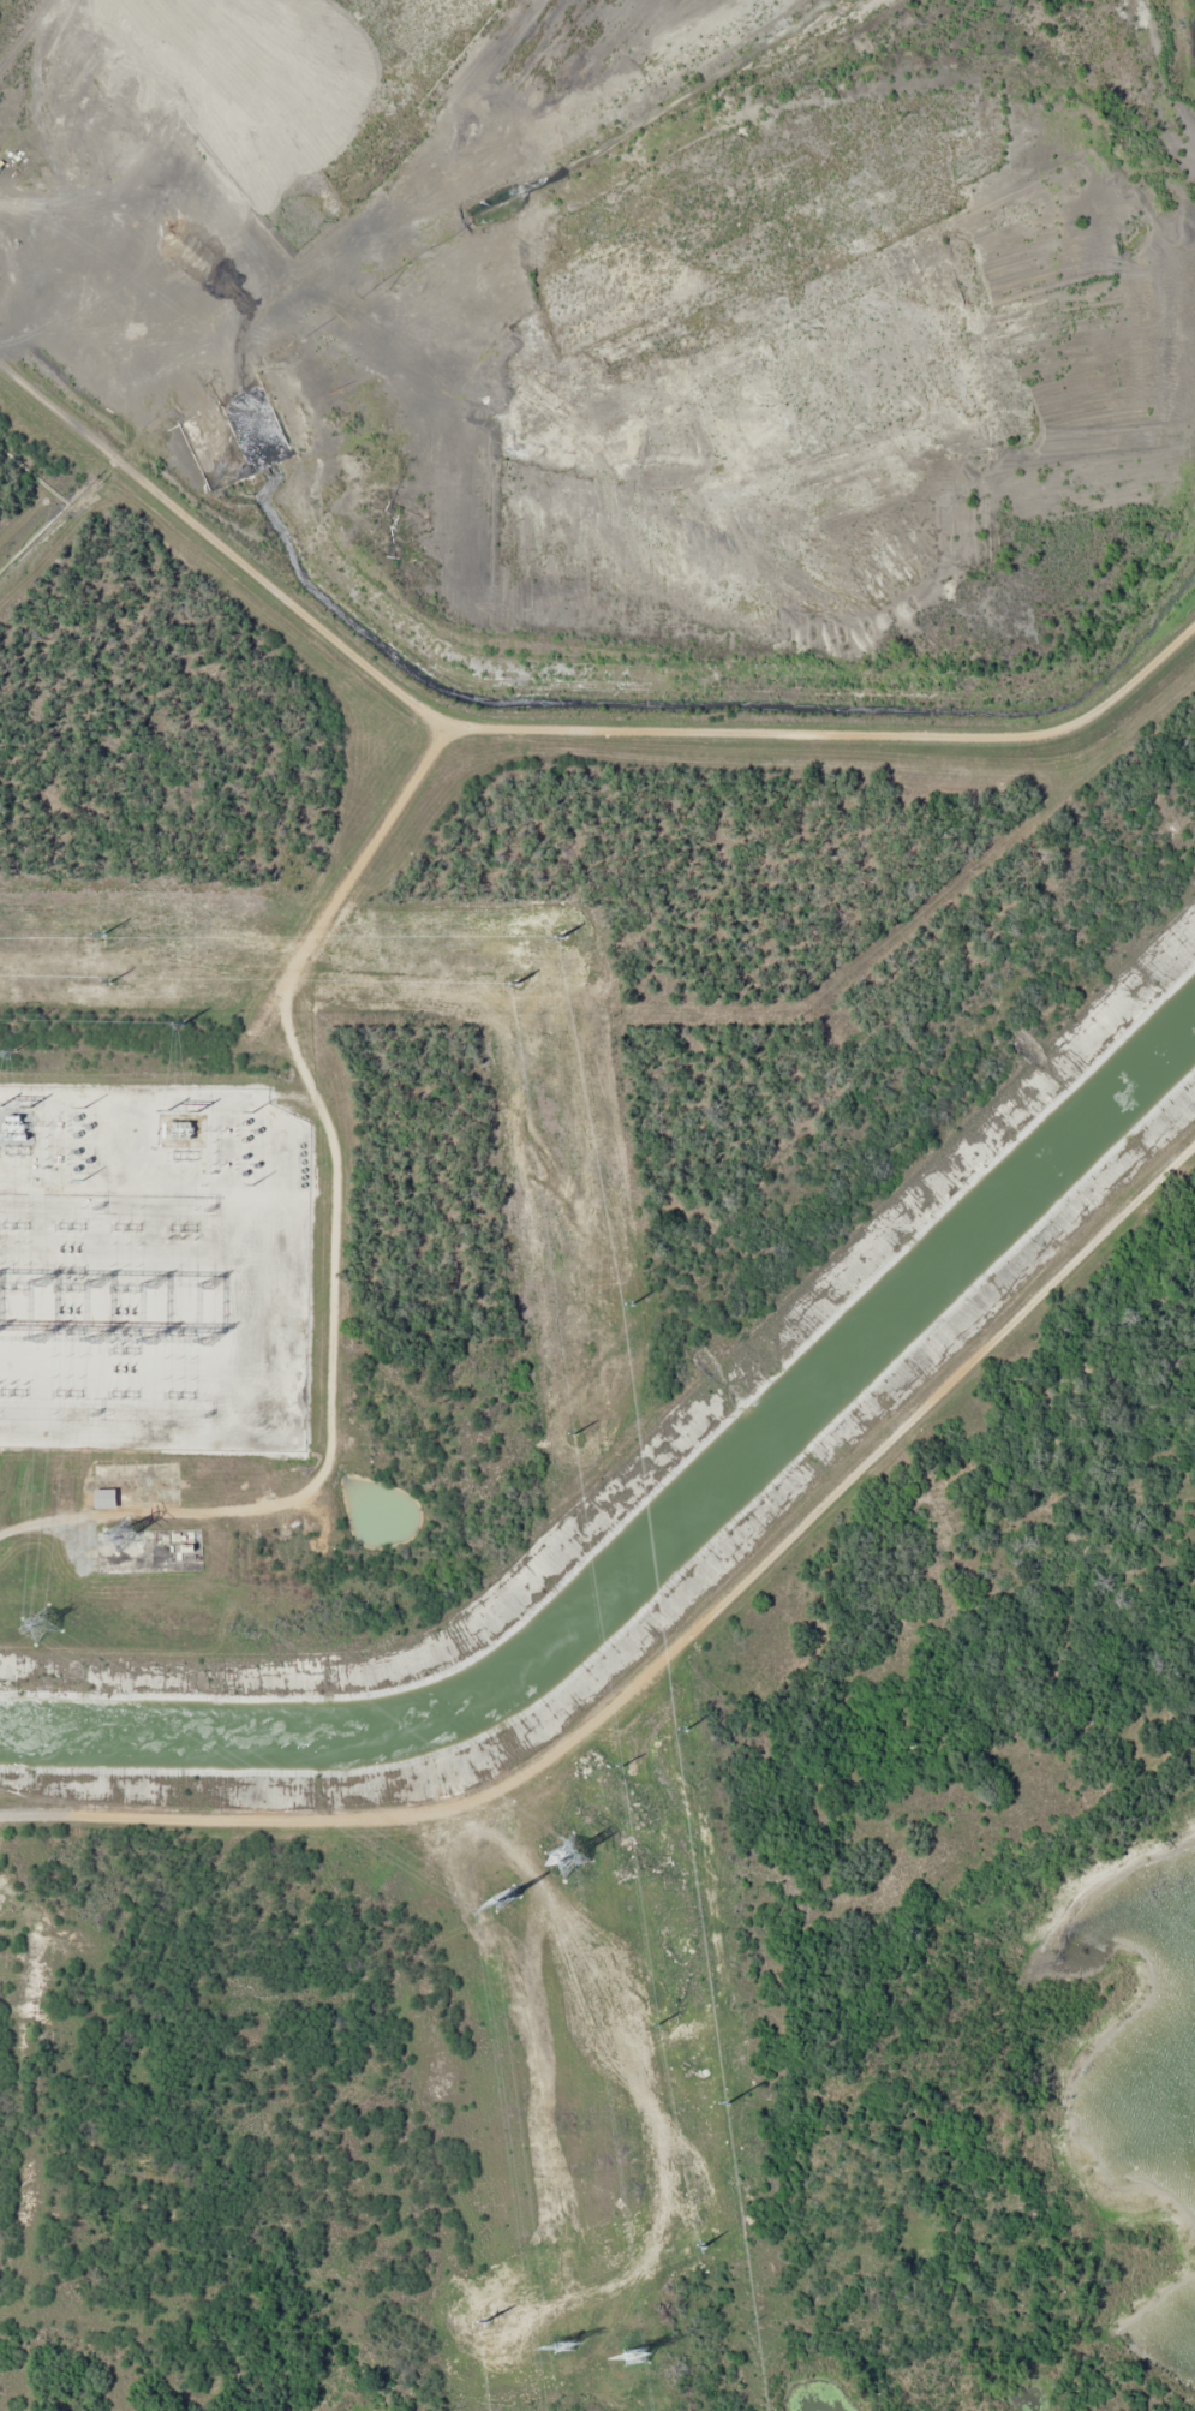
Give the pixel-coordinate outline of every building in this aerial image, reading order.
[(115,1490),(94,1490),(94,1508),(115,1508),(115,1490)]
